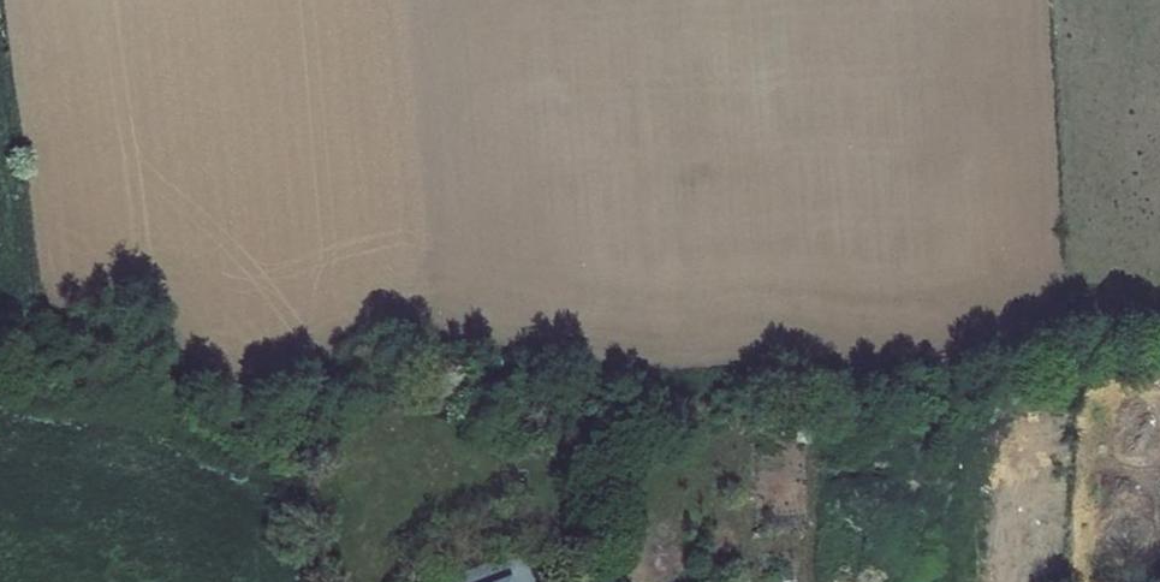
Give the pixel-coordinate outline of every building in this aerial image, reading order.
[(460,581),(524,581),(516,559),(460,581)]
